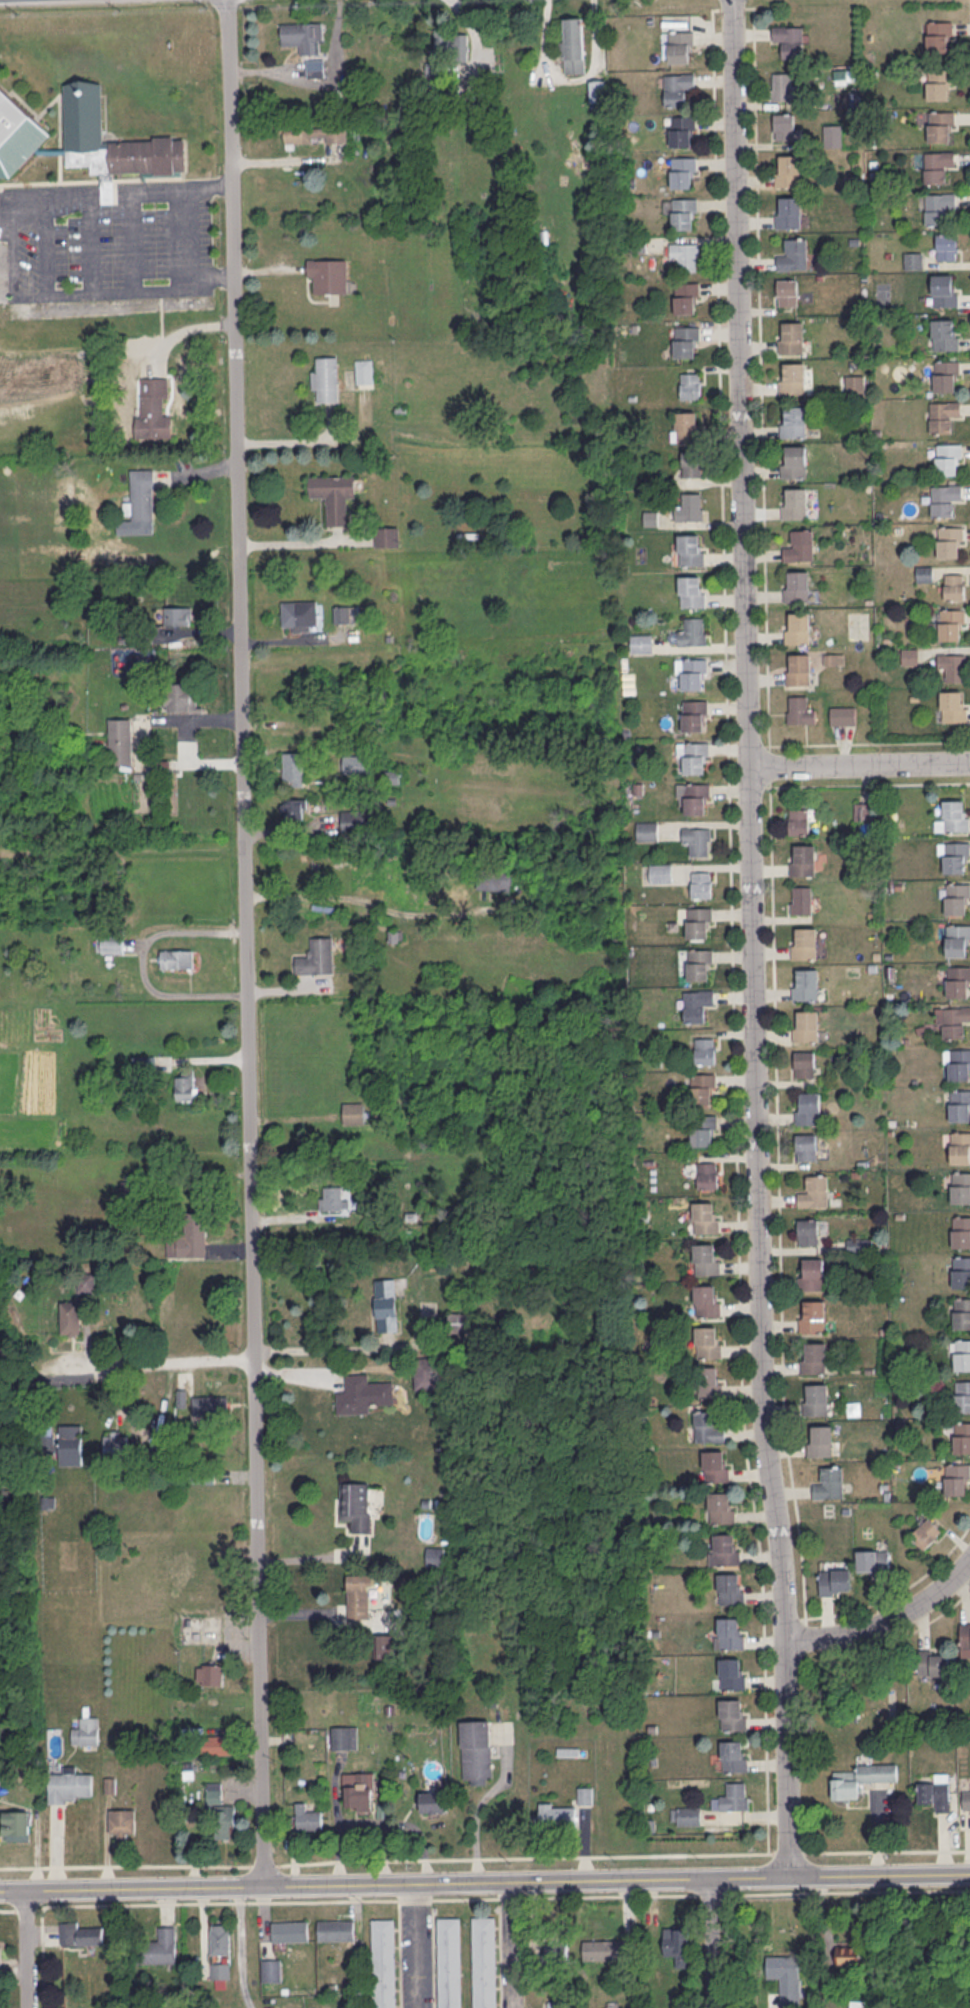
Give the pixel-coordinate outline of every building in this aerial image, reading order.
[(583,17),(563,18),(563,73),(584,73),(583,17)] [(280,22),(323,20),(324,42),(319,42),(320,53),(300,53),(300,43),(281,44),(280,22)] [(927,53),(947,52),(947,35),(952,35),(952,21),(927,21),(928,35),(926,35),(927,53)] [(803,26),(773,26),(773,42),(783,42),(783,58),(803,58),(803,26)] [(669,30),(693,30),(694,43),(689,44),(689,61),(668,61),(668,42),(669,42),(669,30)] [(452,60),(468,60),(468,33),(452,33),(452,60)] [(306,58),(324,57),(324,76),(307,77),(307,68),(306,58)] [(928,101),(948,101),(948,84),(953,83),(953,69),(928,70),(929,83),(927,83),(928,101)] [(665,73),(690,73),(690,87),(686,87),(686,104),(665,105),(665,85),(665,73)] [(773,73),(773,100),(795,100),(795,73),(773,73)] [(591,101),(605,101),(605,79),(591,79),(591,101)] [(186,172),(185,138),(102,140),(101,81),(65,82),(66,166),(90,165),(90,173),(100,173),(101,203),(113,203),(112,173),(186,172)] [(12,177),(52,135),(0,85),(0,177),(12,177)] [(929,143),(950,142),(949,125),(955,125),(955,111),(930,111),(930,125),(929,125),(929,143)] [(774,140),(801,140),(801,128),(794,128),(794,113),(774,113),(774,140)] [(671,115),(695,114),(696,128),(691,128),(691,146),(670,146),(670,126),(671,126),(671,115)] [(825,147),(842,147),(842,124),(825,124),(825,147)] [(347,142),(347,125),(285,125),(285,143),(314,143),(314,138),(325,138),(325,142),(347,142)] [(924,152),(955,151),(955,165),(944,165),(944,168),(946,168),(946,182),(925,183),(924,152)] [(780,154),(800,153),(801,172),(799,172),(799,185),(775,186),(775,172),(780,172),(780,154)] [(671,157),(696,156),(696,170),(692,170),(692,188),(671,188),(671,169),(671,157)] [(926,194),(956,193),(957,207),(946,207),(946,210),(948,210),(948,224),(926,224),(926,194)] [(781,195),(801,194),(802,213),(800,213),(800,226),(776,227),(776,213),(781,212),(781,195)] [(672,198),(697,197),(697,211),(693,211),(693,229),(672,229),(672,209),(672,198)] [(937,234),(937,260),(958,260),(958,234),(937,234)] [(786,237),(808,236),(809,269),(777,270),(777,254),(788,254),(788,251),(786,251),(786,237)] [(698,271),(698,243),(671,243),(671,261),(679,261),(680,271),(698,271)] [(922,269),(922,252),(904,252),(904,269),(922,269)] [(308,258),(347,257),(348,292),(314,293),(314,275),(308,275),(308,266),(308,258)] [(933,273),(933,306),(958,306),(958,292),(954,292),(954,272),(933,273)] [(797,279),(778,279),(778,305),(797,305),(797,279)] [(674,282),(699,281),(699,295),(695,295),(695,313),(674,313),(674,293),(675,293),(674,282)] [(934,317),(934,350),(959,350),(959,335),(955,336),(955,316),(934,317)] [(783,320),(804,319),(804,338),(803,338),(803,351),(779,352),(778,338),(784,338),(783,320)] [(675,325),(699,325),(700,339),(695,339),(695,356),(674,357),(674,337),(675,337),(675,325)] [(316,356),(338,355),(339,401),(330,401),(317,402),(317,388),(311,388),(311,370),(317,370),(316,356)] [(355,360),(372,359),(373,382),(357,383),(355,360)] [(934,391),(955,390),(954,373),(960,373),(959,359),(935,360),(935,373),(934,373),(934,391)] [(784,361),(805,360),(805,379),(803,379),(804,392),(780,393),(779,378),(784,378),(784,361)] [(680,373),(699,372),(700,398),(681,398),(680,373)] [(864,392),(864,375),(846,375),(846,392),(864,392)] [(136,416),(135,437),(172,438),(172,414),(166,414),(167,377),(142,376),(142,416),(136,416)] [(930,402),(961,401),(961,415),(950,415),(950,418),(952,418),(952,432),(931,433),(930,402)] [(785,404),(806,404),(806,422),(805,422),(805,436),(781,436),(780,422),(786,422),(785,404)] [(698,442),(698,411),(675,411),(675,442),(698,442)] [(936,474),(957,474),(957,457),(962,457),(962,443),(937,443),(937,457),(936,457),(936,474)] [(786,444),(807,444),(807,462),(805,462),(806,476),(781,476),(781,462),(786,462),(786,444)] [(682,451),(701,451),(702,476),(683,476),(682,451)] [(130,468),(155,467),(155,487),(153,487),(154,521),(132,522),(130,468)] [(309,476),(357,475),(358,497),(347,497),(347,524),(327,525),(326,497),(309,497),(309,476)] [(931,484),(962,483),(962,497),(952,498),(952,501),(953,501),(953,515),(932,515),(931,484)] [(787,486),(807,486),(808,504),(806,504),(806,518),(782,518),(782,504),(787,504),(787,486)] [(676,504),(676,520),(703,520),(703,492),(684,492),(684,504),(676,504)] [(657,511),(644,511),(644,525),(657,525),(657,511)] [(938,557),(958,557),(958,540),(963,540),(963,525),(939,526),(939,539),(937,539),(938,557)] [(375,527),(375,547),(398,546),(398,527),(375,527)] [(791,528),(814,528),(814,561),(783,561),(782,545),(793,545),(793,542),(792,542),(791,528)] [(678,533),(699,533),(699,550),(705,550),(705,564),(680,565),(680,551),(679,551),(678,533)] [(932,582),(932,566),(916,566),(916,582),(932,582)] [(789,568),(810,568),(810,586),(808,586),(809,600),(785,600),(784,586),(790,586),(789,568)] [(679,575),(700,574),(700,592),(705,591),(705,606),(681,606),(681,593),(679,593),(679,575)] [(944,574),(944,599),(964,599),(964,574),(944,574)] [(281,601),(316,600),(317,624),(310,624),(310,631),(293,632),(292,626),(282,626),(281,601)] [(333,606),(349,605),(350,623),(343,623),(334,623),(333,606)] [(191,607),(165,607),(165,624),(191,624),(191,607)] [(940,639),(960,639),(960,622),(965,622),(965,607),(940,608),(941,621),(939,621),(940,639)] [(790,610),(811,609),(811,628),(809,628),(810,641),(786,642),(785,628),(790,627),(790,610)] [(684,616),(703,616),(703,631),(706,631),(706,644),(678,644),(677,629),(685,629),(684,616)] [(631,634),(631,652),(652,652),(652,634),(631,634)] [(791,651),(811,651),(812,670),(810,670),(810,683),(786,684),(786,669),(791,669),(791,651)] [(938,653),(965,653),(965,681),(945,681),(945,668),(938,668),(938,653)] [(844,664),(844,654),(825,654),(825,664),(844,664)] [(682,689),(703,688),(702,671),(708,671),(707,657),(683,657),(683,671),(682,671),(682,689)] [(941,689),(962,689),(962,706),(967,706),(967,720),(943,721),(942,707),(941,707),(941,689)] [(806,705),(806,695),(788,695),(788,723),(814,723),(814,705),(806,705)] [(682,730),(703,730),(703,713),(708,712),(708,698),(683,699),(683,712),(682,712),(682,730)] [(830,707),(830,724),(855,724),(855,707),(830,707)] [(109,718),(131,717),(132,764),(110,764),(109,718)] [(684,773),(704,772),(704,755),(709,755),(709,741),(684,741),(685,755),(683,755),(684,773)] [(303,751),(284,751),(284,786),(303,786),(303,751)] [(370,754),(342,754),(342,774),(370,774),(370,754)] [(684,814),(705,814),(705,797),(710,797),(710,782),(685,783),(686,796),(684,796),(684,814)] [(285,798),(285,818),(306,818),(306,798),(285,798)] [(968,800),(944,800),(944,821),(935,821),(935,831),(968,831),(968,800)] [(871,803),(855,803),(855,820),(871,820),(871,803)] [(789,808),(808,807),(808,832),(789,833),(789,808)] [(362,833),(362,811),(342,811),(342,833),(362,833)] [(636,822),(657,822),(657,840),(637,841),(636,822)] [(682,827),(710,826),(711,839),(708,839),(708,855),(690,856),(690,841),(682,841),(682,827)] [(944,841),(969,841),(969,854),(965,855),(965,872),(944,872),(944,853),(945,853),(944,841)] [(795,843),(816,842),(816,860),(815,860),(815,874),(789,875),(789,861),(795,861),(795,843)] [(650,864),(671,864),(671,882),(650,883),(650,864)] [(478,889),(512,889),(512,870),(478,870),(478,889)] [(691,871),(710,870),(711,896),(692,896),(691,871)] [(946,883),(969,883),(969,897),(966,897),(967,914),(946,914),(945,895),(946,895),(946,883)] [(812,914),(812,886),(791,886),(791,914),(812,914)] [(686,938),(707,937),(707,920),(712,920),(712,906),(687,906),(687,920),(686,920),(686,938)] [(947,924),(969,924),(969,937),(967,938),(967,955),(946,955),(946,936),(947,936),(947,924)] [(796,926),(817,926),(818,943),(816,943),(817,958),(791,958),(791,944),(796,944),(796,926)] [(389,941),(402,941),(402,929),(389,929),(389,941)] [(333,936),(334,971),(296,972),(296,956),(309,956),(308,949),(311,949),(311,936),(333,936)] [(102,938),(124,938),(124,952),(102,952),(102,938)] [(161,948),(193,948),(193,966),(161,966),(161,948)] [(687,980),(708,980),(708,963),(713,962),(713,948),(688,949),(688,962),(687,962),(687,980)] [(948,965),(969,964),(969,978),(968,978),(968,996),(947,996),(947,976),(948,976),(948,965)] [(797,968),(818,967),(819,985),(817,985),(818,999),(792,1000),(792,986),(797,985),(797,968)] [(684,1022),(705,1022),(704,1004),(714,1004),(713,990),(682,991),(684,1022)] [(943,1023),(943,1038),(965,1038),(965,1021),(969,1021),(969,1007),(935,1007),(935,1023),(943,1023)] [(798,1009),(819,1009),(819,1027),(818,1027),(818,1041),(792,1041),(792,1027),(798,1027),(798,1009)] [(695,1037),(714,1037),(714,1062),(695,1063),(695,1037)] [(950,1048),(969,1047),(969,1061),(969,1079),(950,1079),(949,1059),(950,1059),(950,1048)] [(795,1051),(814,1050),(814,1076),(795,1076),(795,1051)] [(194,1067),(195,1098),(177,1098),(176,1075),(184,1074),(184,1067),(194,1067)] [(690,1105),(711,1104),(711,1087),(716,1087),(716,1073),(691,1073),(691,1087),(690,1087),(690,1105)] [(951,1089),(969,1089),(969,1120),(951,1120),(950,1101),(951,1101),(951,1089)] [(799,1092),(820,1092),(821,1109),(819,1109),(820,1124),(794,1124),(794,1110),(799,1110),(799,1092)] [(343,1124),(367,1124),(367,1103),(343,1103),(343,1124)] [(691,1146),(712,1146),(711,1129),(717,1129),(717,1115),(692,1115),(692,1128),(691,1128),(691,1146)] [(951,1130),(969,1130),(969,1161),(951,1162),(951,1142),(951,1130)] [(796,1134),(815,1133),(816,1159),(797,1159),(796,1134)] [(697,1162),(716,1162),(716,1187),(697,1187),(697,1162)] [(952,1171),(969,1171),(969,1202),(952,1203),(952,1183),(952,1171)] [(807,1174),(827,1174),(828,1192),(826,1192),(826,1206),(797,1206),(797,1192),(807,1192),(807,1174)] [(319,1195),(319,1210),(348,1210),(348,1196),(342,1196),(342,1187),(324,1187),(324,1195),(319,1195)] [(692,1202),(713,1201),(713,1218),(719,1218),(719,1232),(694,1233),(694,1219),(693,1219),(692,1202)] [(167,1256),(206,1256),(206,1213),(183,1213),(183,1234),(167,1234),(167,1256)] [(953,1215),(969,1215),(969,1246),(952,1247),(952,1227),(953,1227),(953,1215)] [(798,1219),(817,1219),(818,1244),(799,1245),(798,1219)] [(871,1238),(847,1238),(847,1252),(871,1252),(871,1238)] [(693,1243),(714,1243),(714,1260),(719,1260),(720,1274),(695,1274),(695,1261),(693,1261),(693,1243)] [(954,1256),(969,1256),(969,1287),(953,1287),(953,1268),(954,1268),(954,1256)] [(803,1258),(824,1258),(825,1276),(824,1276),(824,1290),(798,1290),(798,1276),(804,1276),(803,1258)] [(94,1275),(79,1275),(79,1291),(94,1291),(94,1275)] [(374,1280),(394,1278),(398,1330),(378,1332),(374,1280)] [(694,1284),(715,1284),(715,1301),(720,1301),(721,1315),(696,1316),(696,1302),(694,1302),(694,1284)] [(955,1298),(969,1297),(969,1329),(954,1329),(954,1309),(955,1309),(955,1298)] [(804,1299),(825,1299),(826,1317),(824,1317),(825,1331),(799,1331),(798,1317),(804,1317),(804,1299)] [(60,1301),(79,1301),(80,1332),(61,1333),(60,1301)] [(421,1301),(421,1314),(435,1314),(435,1301),(421,1301)] [(695,1326),(716,1326),(716,1343),(722,1343),(722,1357),(697,1357),(697,1344),(696,1344),(695,1326)] [(955,1339),(969,1339),(969,1370),(955,1371),(954,1351),(955,1351),(955,1339)] [(805,1341),(827,1341),(827,1359),(826,1359),(826,1373),(800,1373),(800,1359),(806,1359),(805,1341)] [(415,1357),(415,1389),(433,1389),(433,1357),(415,1357)] [(696,1367),(717,1366),(717,1383),(723,1383),(723,1397),(698,1398),(698,1384),(697,1384),(696,1367)] [(345,1374),(367,1374),(367,1382),(393,1381),(393,1403),(368,1404),(369,1412),(337,1413),(336,1390),(345,1390),(345,1374)] [(956,1380),(969,1380),(969,1411),(956,1412),(956,1392),(956,1380)] [(807,1383),(829,1382),(829,1400),(828,1400),(828,1414),(802,1415),(802,1400),(808,1400),(807,1383)] [(694,1410),(714,1410),(715,1427),(720,1427),(720,1441),(696,1441),(695,1428),(694,1428),(694,1410)] [(955,1422),(969,1421),(969,1453),(955,1453),(955,1433),(956,1433),(955,1422)] [(812,1424),(833,1423),(834,1441),(832,1441),(833,1455),(807,1456),(807,1442),(812,1442),(812,1424)] [(82,1424),(59,1424),(59,1433),(41,1433),(41,1456),(59,1456),(59,1465),(82,1465),(82,1424)] [(128,1455),(128,1431),(103,1431),(103,1455),(128,1455)] [(703,1450),(724,1449),(724,1467),(729,1466),(730,1481),(705,1481),(705,1468),(703,1468),(703,1450)] [(946,1463),(969,1463),(969,1477),(967,1477),(967,1494),(946,1495),(946,1475),(946,1463)] [(821,1466),(843,1465),(843,1497),(813,1497),(813,1483),(823,1483),(823,1480),(822,1480),(821,1466)] [(341,1481),(369,1482),(369,1511),(371,1511),(371,1532),(363,1532),(353,1531),(353,1518),(340,1518),(341,1481)] [(709,1491),(730,1491),(730,1508),(735,1508),(736,1522),(711,1522),(711,1509),(709,1509),(709,1491)] [(943,1532),(929,1517),(910,1536),(925,1551),(943,1532)] [(714,1533),(735,1533),(735,1550),(740,1550),(741,1564),(716,1564),(716,1551),(714,1551),(714,1533)] [(441,1559),(441,1548),(427,1548),(427,1559),(441,1559)] [(890,1550),(858,1550),(858,1571),(890,1571),(890,1550)] [(820,1570),(833,1570),(833,1568),(851,1568),(851,1589),(839,1589),(839,1592),(834,1592),(834,1595),(821,1595),(820,1570)] [(719,1572),(739,1572),(740,1589),(745,1589),(745,1603),(720,1603),(720,1590),(719,1590),(719,1572)] [(348,1573),(348,1611),(348,1617),(369,1617),(369,1589),(373,1589),(373,1573),(348,1573)] [(719,1617),(739,1616),(740,1633),(745,1633),(745,1647),(720,1648),(720,1634),(719,1634),(719,1617)] [(969,1650),(969,1623),(960,1623),(960,1650),(969,1650)] [(392,1634),(377,1634),(377,1657),(392,1657),(392,1634)] [(948,1650),(918,1650),(918,1675),(948,1675),(948,1650)] [(720,1658),(741,1657),(741,1674),(746,1674),(746,1688),(722,1689),(721,1675),(720,1675),(720,1658)] [(224,1684),(224,1664),(197,1664),(197,1684),(224,1684)] [(721,1698),(741,1698),(742,1715),(747,1715),(747,1729),(722,1730),(722,1716),(721,1716),(721,1698)] [(71,1744),(99,1744),(99,1717),(81,1717),(81,1727),(71,1727),(71,1744)] [(462,1720),(463,1783),(492,1782),(491,1720),(462,1720)] [(358,1726),(333,1726),(333,1749),(358,1749),(358,1726)] [(240,1735),(205,1735),(205,1755),(240,1755),(240,1735)] [(722,1740),(743,1740),(743,1757),(748,1757),(748,1771),(724,1771),(724,1758),(722,1758),(722,1740)] [(834,1771),(857,1770),(857,1754),(873,1755),(873,1764),(898,1763),(898,1780),(859,1781),(859,1787),(862,1787),(862,1792),(858,1792),(859,1797),(850,1798),(850,1801),(845,1801),(844,1798),(833,1799),(832,1778),(834,1778),(834,1771)] [(49,1772),(92,1772),(92,1795),(76,1795),(76,1798),(65,1798),(65,1802),(57,1802),(49,1802),(49,1772)] [(374,1772),(344,1772),(344,1809),(374,1809),(374,1772)] [(934,1773),(949,1772),(951,1811),(936,1812),(936,1802),(919,1803),(918,1782),(934,1782),(934,1773)] [(727,1782),(746,1782),(746,1797),(749,1797),(749,1809),(720,1809),(720,1795),(727,1795),(727,1782)] [(236,1804),(222,1804),(222,1783),(207,1783),(207,1803),(217,1803),(217,1838),(236,1838),(236,1804)] [(579,1803),(593,1803),(593,1787),(579,1787),(579,1803)] [(447,1812),(446,1791),(420,1791),(420,1812),(447,1812)] [(296,1830),(323,1830),(323,1811),(306,1811),(306,1802),(296,1802),(296,1830)] [(576,1825),(576,1803),(540,1803),(540,1825),(576,1825)] [(678,1806),(701,1806),(701,1824),(678,1824),(678,1806)] [(135,1836),(135,1809),(109,1809),(109,1836),(135,1836)] [(31,1839),(31,1810),(4,1810),(4,1839),(31,1839)] [(473,1917),(474,2007),(497,2007),(495,1916),(473,1917)] [(438,1917),(440,2007),(462,2007),(460,1917),(438,1917)] [(372,1919),(374,2007),(396,2007),(394,1919),(372,1919)] [(354,1920),(319,1921),(319,1940),(355,1939),(354,1920)] [(308,1921),(272,1922),(273,1941),(308,1940),(308,1921)] [(211,1955),(230,1955),(230,1924),(211,1924),(211,1955)] [(61,1945),(104,1944),(104,1925),(60,1926),(61,1945)] [(145,1963),(176,1963),(176,1926),(156,1926),(156,1940),(145,1940),(145,1963)] [(665,1928),(665,1956),(676,1956),(676,1967),(690,1967),(690,1928),(665,1928)] [(568,1938),(545,1939),(545,1960),(568,1960),(568,1938)] [(583,1939),(583,1960),(627,1960),(627,1939),(583,1939)] [(836,1966),(863,1966),(863,1946),(836,1946),(836,1966)] [(767,1977),(781,1977),(781,2006),(801,2006),(801,1955),(767,1955),(767,1977)] [(281,1981),(280,1958),(261,1959),(262,1981),(281,1981)] [(211,1963),(211,1978),(230,1978),(230,1963),(211,1963)]
